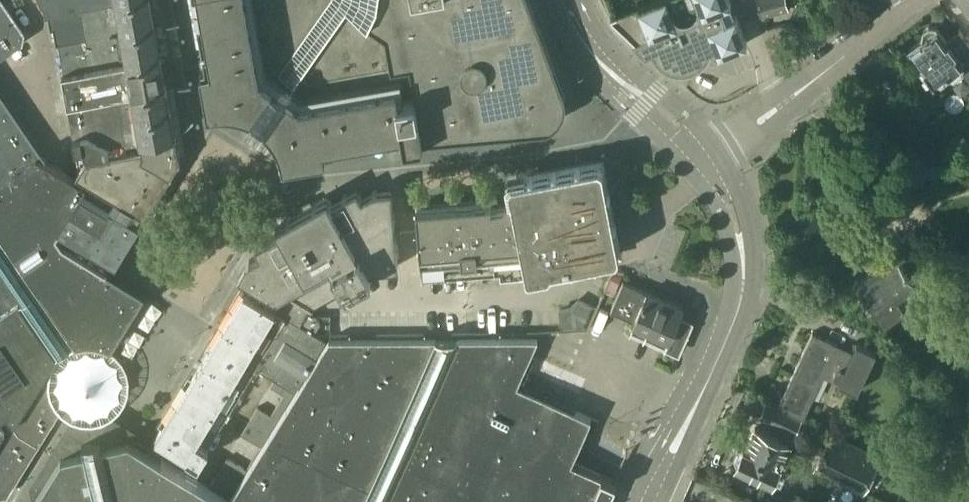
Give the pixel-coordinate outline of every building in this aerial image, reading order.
[(41,1),(43,0),(45,10),(47,10),(50,26),(53,25),(56,40),(62,39),(64,53),(60,54),(63,69),(63,70),(69,102),(74,101),(81,141),(74,143),(74,147),(78,168),(75,172),(87,180),(140,212),(144,215),(145,215),(146,213),(146,212),(157,194),(158,195),(159,192),(158,192),(169,174),(170,174),(172,172),(171,171),(178,160),(179,160),(180,158),(178,157),(180,157),(179,154),(178,154),(174,133),(177,133),(176,130),(174,131),(170,110),(171,109),(171,107),(170,107),(166,85),(166,84),(151,0),(41,0),(41,1)] [(204,58),(198,59),(207,106),(231,106),(250,112),(254,107),(260,111),(266,115),(262,120),(265,122),(275,136),(284,159),(324,152),(323,146),(402,133),(404,142),(423,139),(422,137),(529,127),(546,126),(549,124),(552,123),(555,120),(557,118),(559,115),(561,112),(563,109),(564,106),(564,103),(565,99),(565,96),(529,0),(194,0),(204,58)] [(730,0),(651,0),(610,16),(611,19),(644,51),(645,52),(651,49),(654,56),(660,62),(668,66),(676,69),(684,69),(693,67),(700,62),(706,57),(711,49),(718,54),(746,42),(730,0)] [(760,14),(788,7),(787,0),(757,0),(760,14)] [(863,6),(871,10),(883,0),(859,0),(863,6)] [(968,16),(968,0),(956,0),(968,16)] [(3,48),(23,35),(0,1),(0,50),(3,48)] [(967,40),(954,49),(936,26),(929,25),(923,29),(922,37),(908,47),(932,80),(942,72),(944,76),(958,66),(968,80),(968,44),(967,40)] [(2,486),(8,477),(22,455),(29,444),(43,421),(55,402),(54,401),(53,400),(53,399),(52,398),(52,397),(51,395),(51,394),(50,392),(49,390),(49,388),(49,386),(49,384),(48,382),(48,381),(48,379),(49,377),(49,375),(49,373),(49,371),(50,370),(51,368),(51,366),(52,364),(53,363),(54,361),(55,359),(56,358),(57,356),(57,355),(58,355),(58,354),(59,354),(60,353),(61,351),(63,350),(64,349),(66,348),(67,347),(69,346),(70,345),(72,344),(74,343),(76,343),(77,342),(78,342),(79,342),(80,342),(80,341),(81,341),(82,341),(83,341),(84,341),(85,341),(86,341),(87,341),(89,341),(90,341),(93,341),(94,341),(95,341),(96,341),(97,342),(98,342),(99,342),(100,342),(101,343),(102,343),(103,344),(105,344),(106,345),(107,345),(109,347),(111,345),(120,329),(122,327),(131,311),(133,309),(142,294),(144,292),(141,290),(126,281),(124,280),(108,270),(100,265),(98,264),(80,253),(64,243),(62,242),(55,232),(57,229),(115,263),(139,223),(135,221),(140,212),(87,180),(85,183),(58,166),(44,158),(36,153),(25,137),(14,120),(3,104),(0,100),(0,486),(2,486)] [(571,460),(580,439),(590,415),(517,382),(537,336),(328,337),(327,339),(314,331),(320,321),(310,304),(316,294),(340,281),(344,287),(371,272),(369,269),(375,265),(376,267),(398,265),(391,193),(386,188),(377,189),(372,190),(372,191),(361,196),(359,192),(359,193),(352,191),(346,194),(346,193),(342,196),(332,202),(329,198),(326,197),(323,196),(319,198),(317,199),(312,201),(313,202),(290,214),(286,216),(286,217),(280,220),(278,227),(280,231),(255,245),(260,253),(249,259),(245,262),(238,275),(248,281),(229,312),(155,434),(198,460),(256,364),(275,376),(294,388),(296,389),(229,498),(161,456),(128,437),(94,445),(61,453),(32,499),(33,501),(605,501),(615,480),(571,460)] [(500,276),(526,274),(512,200),(488,205),(416,211),(421,271),(499,264),(500,276)] [(872,268),(853,281),(865,298),(863,304),(867,310),(873,310),(882,323),(923,294),(894,252),(884,260),(872,268)] [(678,317),(682,307),(623,280),(610,309),(634,319),(629,329),(672,348),(685,320),(678,317)] [(588,328),(597,308),(578,299),(574,307),(560,308),(562,331),(588,328)] [(857,391),(876,351),(856,342),(852,351),(812,332),(778,405),(803,417),(823,375),(857,391)] [(260,444),(294,388),(275,376),(270,384),(283,392),(270,414),(257,406),(241,432),(260,444)] [(801,418),(766,402),(759,416),(794,432),(801,418)] [(779,463),(789,443),(755,426),(745,446),(743,445),(742,447),(737,448),(734,456),(736,461),(735,462),(771,480),(772,478),(780,482),(787,467),(779,463)] [(865,492),(882,456),(831,432),(814,468),(865,492)] [(229,497),(246,468),(226,456),(209,485),(229,497)] [(892,462),(888,472),(896,476),(901,466),(892,462)] [(960,501),(968,501),(968,484),(960,501)]
